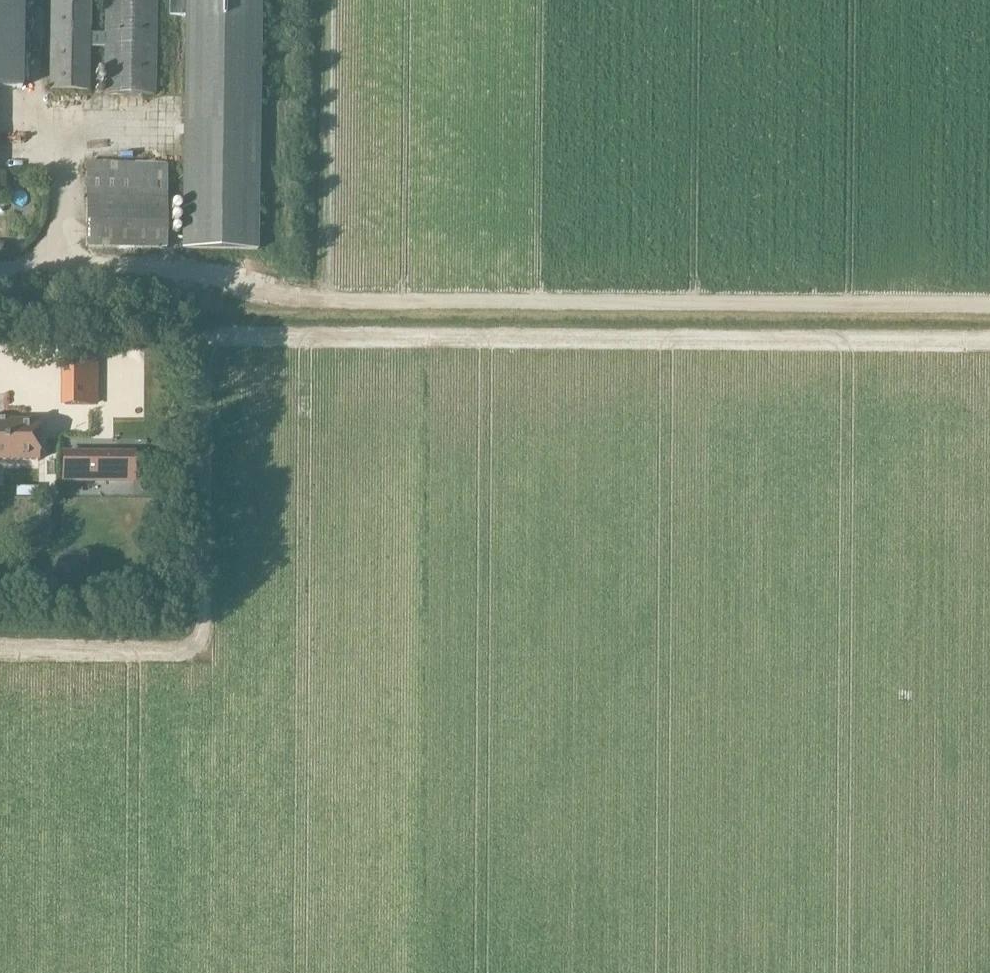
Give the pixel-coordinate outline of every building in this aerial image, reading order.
[(24,0),(0,0),(0,88),(23,88),(24,0)] [(158,0),(105,0),(105,33),(91,33),(92,0),(51,0),(49,90),(90,90),(91,46),(105,46),(104,92),(157,93),(158,0)] [(182,249),(257,250),(260,0),(185,0),(182,249)] [(167,249),(168,163),(87,162),(86,247),(167,249)] [(73,375),(74,402),(116,401),(115,374),(73,375)] [(32,409),(32,400),(7,399),(7,409),(32,409)] [(39,420),(0,420),(0,460),(39,460),(39,420)] [(118,454),(64,454),(64,481),(118,481),(118,454)]
